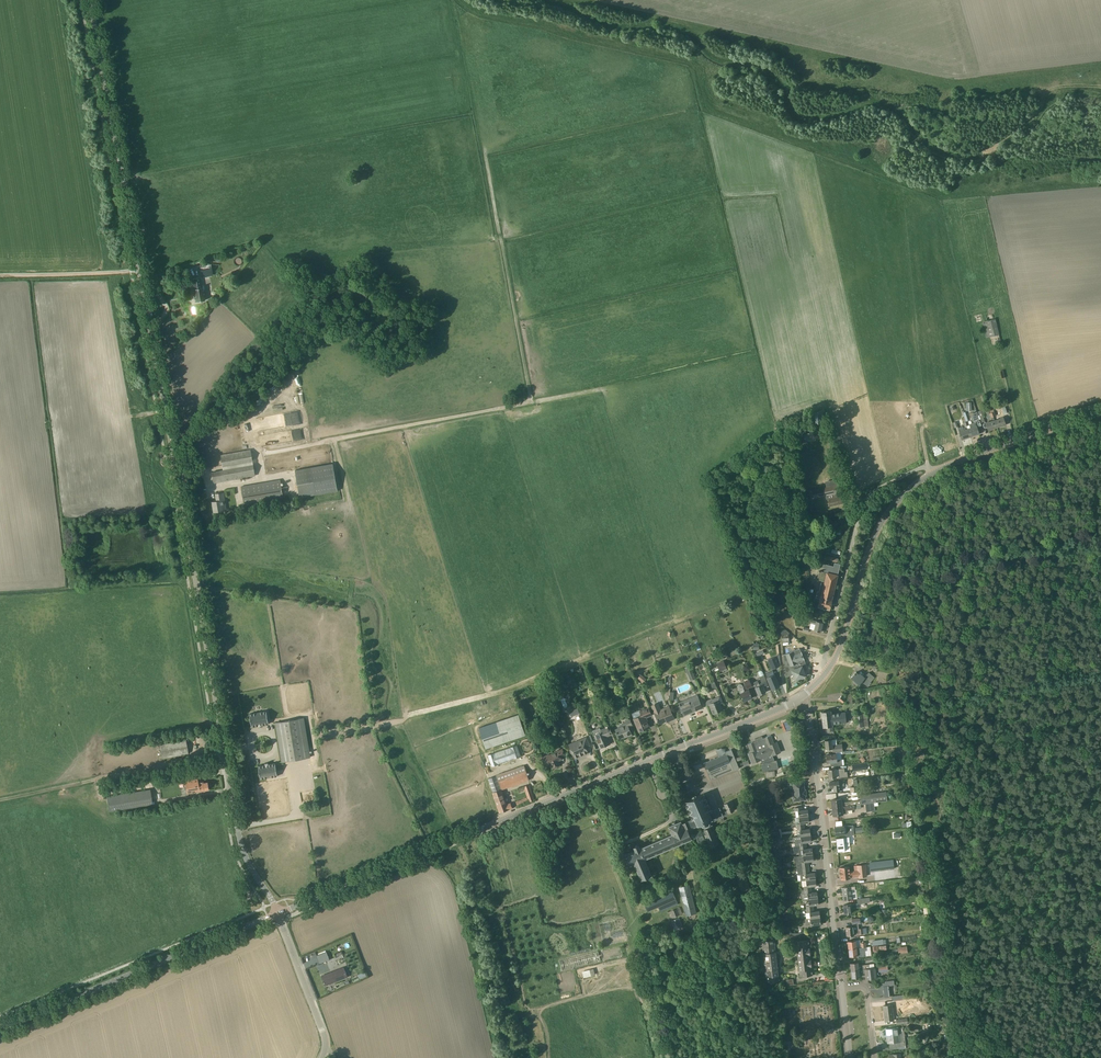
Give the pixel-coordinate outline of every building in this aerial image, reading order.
[(195,302),(205,300),(202,287),(201,288),(199,277),(192,279),(194,289),(193,289),(194,294),(193,294),(194,297),(195,297),(195,302)] [(999,336),(995,319),(986,321),(990,338),(999,336)] [(273,415),(259,417),(261,429),(301,424),(301,421),(297,422),(297,419),(299,419),(299,416),(295,416),(295,411),(276,414),(277,419),(274,419),(273,415)] [(967,425),(968,429),(971,436),(977,434),(980,434),(976,422),(973,422),(972,423),(971,420),(968,421),(965,412),(963,413),(966,421),(967,425)] [(995,420),(997,427),(1003,425),(1003,426),(1006,425),(1004,417),(1001,418),(995,420)] [(997,427),(995,420),(989,422),(988,422),(986,423),(988,431),(991,430),(991,429),(997,427)] [(971,436),(968,429),(967,425),(966,421),(963,422),(964,426),(958,428),(959,431),(959,432),(962,440),(965,439),(964,438),(971,436)] [(304,438),(302,429),(298,430),(299,431),(292,433),(293,440),(304,438)] [(223,466),(253,461),(251,450),(221,455),(223,465),(223,466)] [(333,463),(295,470),(300,497),(338,491),(333,463)] [(255,476),(253,465),(224,470),(212,472),(214,483),(255,476)] [(826,487),(812,491),(813,498),(825,496),(825,498),(827,497),(829,506),(843,503),(842,496),(836,497),(835,493),(841,492),(839,485),(838,479),(825,482),(826,487)] [(280,481),(241,487),(245,507),(283,501),(280,481)] [(222,505),(225,505),(223,492),(216,494),(217,501),(212,502),(214,512),(223,510),(222,505)] [(814,505),(807,506),(808,513),(815,511),(814,505)] [(821,563),(820,567),(828,568),(827,573),(820,571),(819,571),(817,579),(825,581),(823,592),(817,591),(816,597),(820,599),(818,607),(829,609),(832,598),(834,590),(840,564),(835,563),(834,566),(821,563)] [(809,628),(809,629),(814,630),(820,632),(823,622),(816,621),(812,620),(809,628)] [(800,648),(783,655),(786,677),(794,674),(795,679),(806,675),(804,671),(808,670),(801,652),(807,650),(807,647),(807,646),(800,648)] [(775,657),(769,660),(772,668),(779,665),(775,657)] [(724,660),(716,663),(720,671),(724,669),(724,671),(727,669),(727,668),(724,660)] [(692,670),(687,672),(690,680),(695,678),(692,670)] [(769,686),(764,675),(763,672),(762,671),(761,670),(760,671),(759,671),(758,672),(758,674),(763,684),(756,687),(759,695),(765,692),(764,688),(769,686)] [(871,683),(870,682),(875,677),(869,673),(865,678),(860,673),(859,674),(856,672),(855,673),(854,674),(852,677),(860,684),(862,681),(868,686),(871,683)] [(643,683),(646,679),(641,674),(638,678),(643,683)] [(767,677),(772,689),(779,686),(774,674),(767,677)] [(745,691),(743,688),(744,688),(742,685),(742,684),(741,684),(740,684),(738,684),(738,685),(737,686),(738,687),(739,690),(741,693),(740,693),(744,701),(752,697),(749,690),(745,691)] [(683,712),(684,715),(702,708),(697,695),(679,703),(680,705),(675,707),(678,714),(683,712)] [(642,716),(634,719),(637,726),(638,726),(640,731),(646,729),(646,728),(650,727),(646,717),(652,715),(649,708),(644,696),(641,697),(646,709),(640,711),(642,716)] [(709,705),(713,714),(723,710),(720,702),(721,702),(719,697),(713,700),(712,698),(705,701),(707,705),(709,705)] [(547,704),(541,707),(544,713),(550,711),(547,704)] [(667,711),(666,710),(660,712),(657,706),(653,708),(655,714),(659,723),(669,719),(670,721),(674,719),(671,710),(667,711)] [(866,709),(857,710),(859,729),(868,728),(866,709)] [(269,724),(267,711),(250,714),(252,727),(259,725),(259,727),(262,727),(262,725),(269,724)] [(831,711),(821,712),(823,727),(827,726),(827,731),(833,731),(832,726),(833,726),(832,724),(831,714),(831,711)] [(848,712),(831,714),(832,724),(846,722),(845,718),(848,717),(848,712)] [(484,742),(482,735),(519,726),(517,715),(476,725),(480,743),(484,742)] [(310,757),(303,718),(276,722),(283,762),(310,757)] [(633,725),(630,718),(626,720),(627,723),(623,725),(623,726),(616,730),(620,739),(628,735),(629,736),(632,735),(629,727),(633,725)] [(788,721),(782,723),(785,731),(791,729),(788,721)] [(593,731),(595,735),(598,743),(600,743),(602,747),(610,744),(607,736),(612,734),(609,727),(601,730),(600,728),(593,731)] [(774,743),(771,735),(763,738),(762,736),(755,739),(756,741),(748,744),(751,752),(748,753),(752,763),(761,760),(762,763),(761,763),(763,772),(779,769),(777,760),(774,761),(772,755),(781,752),(777,742),(774,743)] [(590,745),(587,737),(582,739),(583,740),(578,742),(577,741),(569,745),(571,749),(570,749),(570,750),(571,753),(572,754),(573,753),(575,758),(588,753),(586,747),(590,745)] [(826,749),(833,748),(833,752),(843,751),(842,744),(833,745),(832,739),(825,740),(826,749)] [(162,758),(188,753),(186,740),(159,745),(162,758)] [(521,756),(517,745),(488,755),(492,766),(521,756)] [(565,755),(562,748),(544,756),(547,765),(551,764),(552,768),(560,765),(558,760),(561,759),(561,757),(565,755)] [(726,774),(739,768),(731,749),(726,752),(727,753),(704,763),(709,777),(711,780),(726,774)] [(827,763),(830,762),(831,766),(843,765),(842,759),(837,759),(836,754),(826,755),(827,763)] [(265,763),(265,765),(259,766),(261,779),(278,776),(275,763),(269,764),(268,762),(265,763)] [(867,763),(852,764),(853,771),(868,769),(867,763)] [(496,776),(496,777),(497,777),(501,789),(508,786),(508,787),(528,779),(529,779),(524,765),(496,775),(496,776)] [(836,777),(844,776),(848,775),(847,773),(848,773),(848,771),(843,772),(843,770),(849,769),(848,765),(840,766),(841,769),(836,769),(835,769),(828,769),(829,778),(836,777)] [(184,768),(186,781),(185,781),(186,787),(181,788),(183,794),(187,793),(209,789),(207,782),(203,783),(203,781),(198,782),(198,779),(191,780),(189,768),(184,768)] [(492,792),(501,789),(497,777),(496,777),(496,776),(488,779),(488,780),(492,792)] [(804,781),(793,782),(794,795),(793,795),(793,801),(806,800),(805,795),(806,795),(806,790),(805,790),(804,781)] [(842,786),(844,785),(844,781),(839,781),(830,782),(830,787),(834,787),(834,791),(842,790),(842,786)] [(518,789),(519,792),(526,790),(528,797),(516,802),(518,806),(534,800),(529,785),(518,789)] [(507,804),(501,789),(492,792),(500,813),(512,808),(511,803),(507,804)] [(150,791),(107,798),(109,811),(154,804),(154,801),(152,802),(150,791)] [(860,795),(861,800),(861,804),(887,801),(886,792),(860,795)] [(704,793),(699,795),(697,796),(696,797),(695,795),(692,797),(692,798),(692,799),(685,802),(684,802),(685,804),(684,804),(690,817),(684,820),(690,834),(692,833),(691,830),(701,826),(702,828),(705,829),(709,827),(711,824),(711,822),(729,814),(728,813),(727,813),(724,807),(720,809),(720,808),(713,811),(710,804),(709,800),(708,801),(707,799),(708,798),(706,795),(705,794),(704,794),(704,793)] [(861,804),(861,800),(841,802),(841,799),(831,800),(832,808),(851,806),(851,805),(855,805),(861,804)] [(723,804),(724,807),(727,813),(728,813),(734,810),(732,806),(734,805),(732,800),(723,804)] [(851,805),(851,806),(832,808),(833,815),(848,814),(847,810),(855,809),(855,805),(851,805)] [(799,817),(809,816),(808,809),(802,810),(802,807),(795,807),(795,811),(798,810),(799,817)] [(797,827),(804,826),(804,823),(809,822),(809,816),(799,817),(799,823),(797,823),(797,827)] [(692,838),(690,834),(684,820),(677,823),(677,822),(676,823),(676,821),(672,823),(673,824),(673,825),(669,826),(672,834),(640,848),(639,844),(634,846),(636,850),(625,855),(629,865),(634,863),(642,879),(652,875),(645,858),(692,838)] [(720,843),(711,822),(711,824),(709,827),(705,829),(702,828),(701,826),(710,847),(720,843)] [(849,825),(835,827),(836,835),(850,833),(849,825)] [(800,830),(801,836),(811,835),(810,828),(804,829),(804,826),(797,827),(797,830),(800,830)] [(796,846),(799,846),(806,845),(806,842),(812,841),(811,835),(801,836),(801,839),(795,840),(796,846)] [(849,836),(836,838),(837,852),(844,851),(843,842),(850,842),(849,836)] [(803,852),(803,855),(813,854),(812,848),(807,848),(806,845),(799,846),(800,849),(798,849),(798,853),(803,852)] [(797,869),(798,868),(809,867),(808,861),(814,860),(813,854),(803,855),(798,856),(798,861),(796,862),(797,869)] [(893,860),(870,863),(871,871),(894,868),(893,860)] [(867,877),(867,876),(866,864),(858,865),(859,871),(850,872),(849,866),(840,867),(840,872),(840,875),(841,875),(841,880),(850,879),(850,878),(859,877),(859,878),(867,877)] [(801,881),(803,880),(816,879),(815,872),(809,873),(809,867),(798,868),(799,875),(801,875),(801,881)] [(744,872),(736,875),(742,892),(750,889),(744,872)] [(804,890),(811,889),(811,886),(817,885),(816,879),(803,880),(803,887),(804,887),(804,890)] [(865,890),(876,888),(874,882),(864,884),(865,890)] [(690,885),(679,888),(686,916),(696,913),(690,885)] [(852,889),(856,889),(855,885),(842,887),(843,900),(853,899),(852,889)] [(804,890),(802,890),(802,893),(802,894),(802,900),(818,898),(817,892),(811,892),(811,889),(804,890)] [(672,890),(644,902),(648,911),(658,907),(661,912),(678,904),(672,890)] [(860,907),(860,903),(870,902),(870,897),(857,899),(858,903),(851,904),(844,905),(845,913),(852,913),(851,908),(858,907),(860,907)] [(806,906),(806,909),(813,908),(813,905),(819,904),(818,898),(808,899),(809,906),(806,906)] [(813,908),(806,909),(807,912),(805,912),(806,919),(810,918),(820,917),(820,911),(813,911),(813,908)] [(810,918),(806,919),(805,919),(806,925),(808,925),(809,928),(815,928),(815,924),(821,924),(820,917),(810,918)] [(679,918),(672,921),(675,930),(683,927),(679,918)] [(860,918),(852,919),(853,926),(846,926),(847,935),(854,935),(854,934),(859,934),(867,933),(866,927),(859,928),(858,922),(860,922),(860,918)] [(773,940),(772,938),(766,939),(767,940),(766,940),(766,941),(762,941),(762,947),(775,946),(774,940),(773,940)] [(808,939),(802,940),(796,940),(797,952),(810,951),(808,939)] [(848,941),(849,948),(857,947),(856,940),(848,941)] [(861,947),(857,947),(849,948),(850,956),(858,955),(858,957),(866,956),(866,950),(867,950),(867,949),(871,948),(871,946),(861,947)] [(316,955),(319,963),(330,959),(327,951),(316,955)] [(572,967),(600,960),(597,951),(569,958),(572,967)] [(763,953),(764,962),(764,965),(777,964),(779,963),(777,951),(776,951),(763,953)] [(797,952),(798,958),(799,964),(811,963),(810,951),(797,952)] [(851,970),(869,968),(869,964),(859,965),(858,962),(850,963),(851,970)] [(800,976),(806,975),(813,975),(811,963),(799,964),(800,976)] [(764,965),(766,976),(778,974),(777,964),(764,965)] [(349,976),(345,967),(325,974),(322,976),(325,985),(349,976)] [(875,967),(869,968),(851,970),(852,978),(860,977),(860,974),(865,973),(866,979),(876,978),(875,967)] [(778,974),(766,976),(766,983),(771,982),(771,983),(772,984),(778,983),(777,981),(779,981),(778,974)] [(895,985),(894,980),(885,981),(885,982),(880,983),(881,990),(884,990),(885,997),(890,996),(889,986),(895,985)] [(892,1005),(883,1005),(884,1010),(885,1010),(886,1016),(885,1016),(885,1021),(894,1020),(892,1005)] [(889,1043),(896,1042),(898,1042),(898,1046),(904,1045),(904,1041),(899,1042),(898,1034),(895,1035),(894,1028),(886,1029),(887,1035),(888,1035),(889,1043)]
